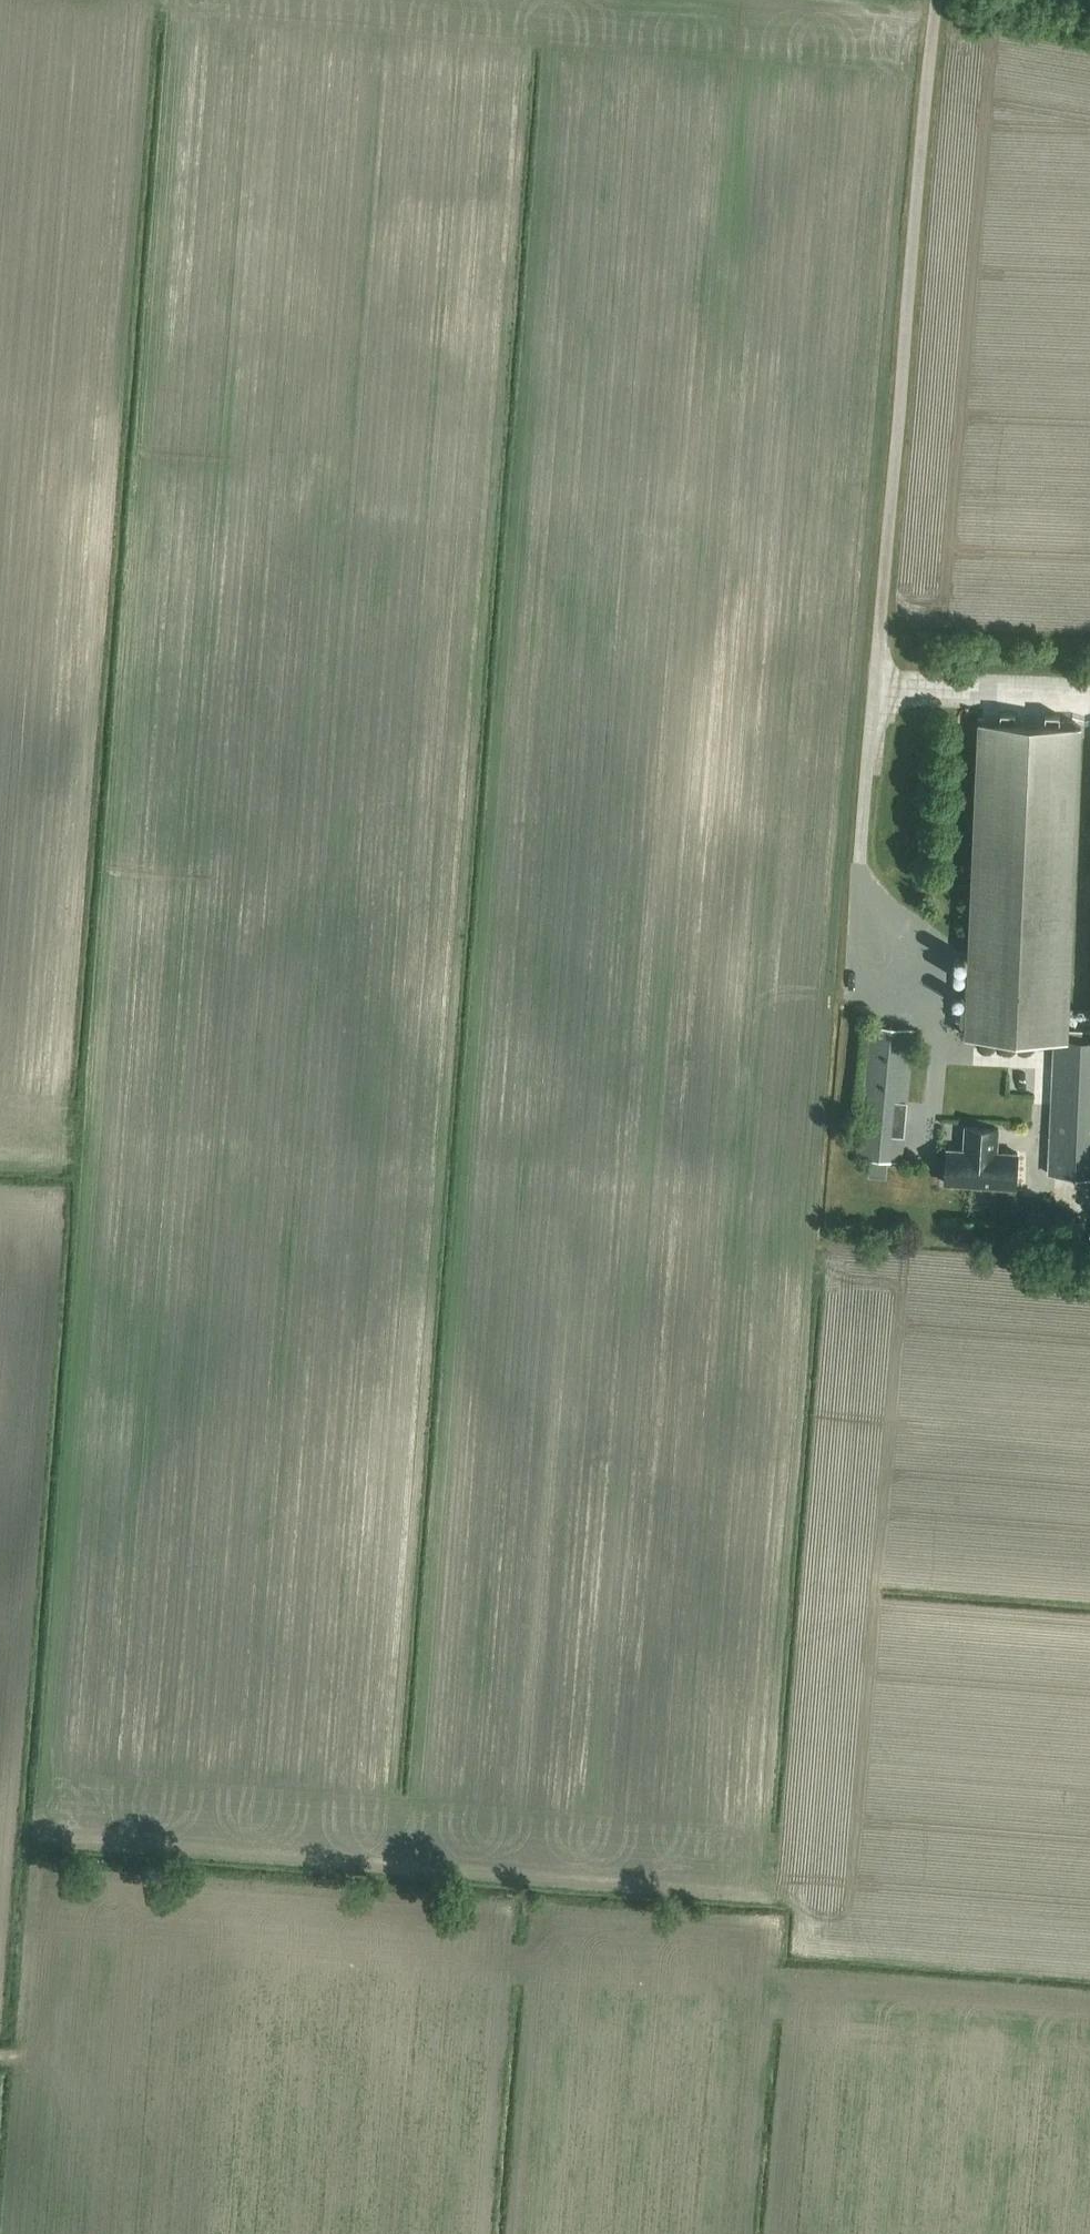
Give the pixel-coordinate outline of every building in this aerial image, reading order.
[(1054,1039),(1069,1040),(1081,727),(975,723),(963,1035),(1054,1039)] [(856,1158),(901,1162),(913,1030),(869,1026),(856,1158)] [(1069,1040),(1054,1039),(1048,1174),(1089,1176),(1089,1041),(1069,1040)] [(965,1127),(964,1150),(947,1149),(945,1184),(964,1185),(964,1182),(976,1183),(976,1186),(1015,1188),(1017,1154),(996,1152),(998,1129),(965,1127)]
